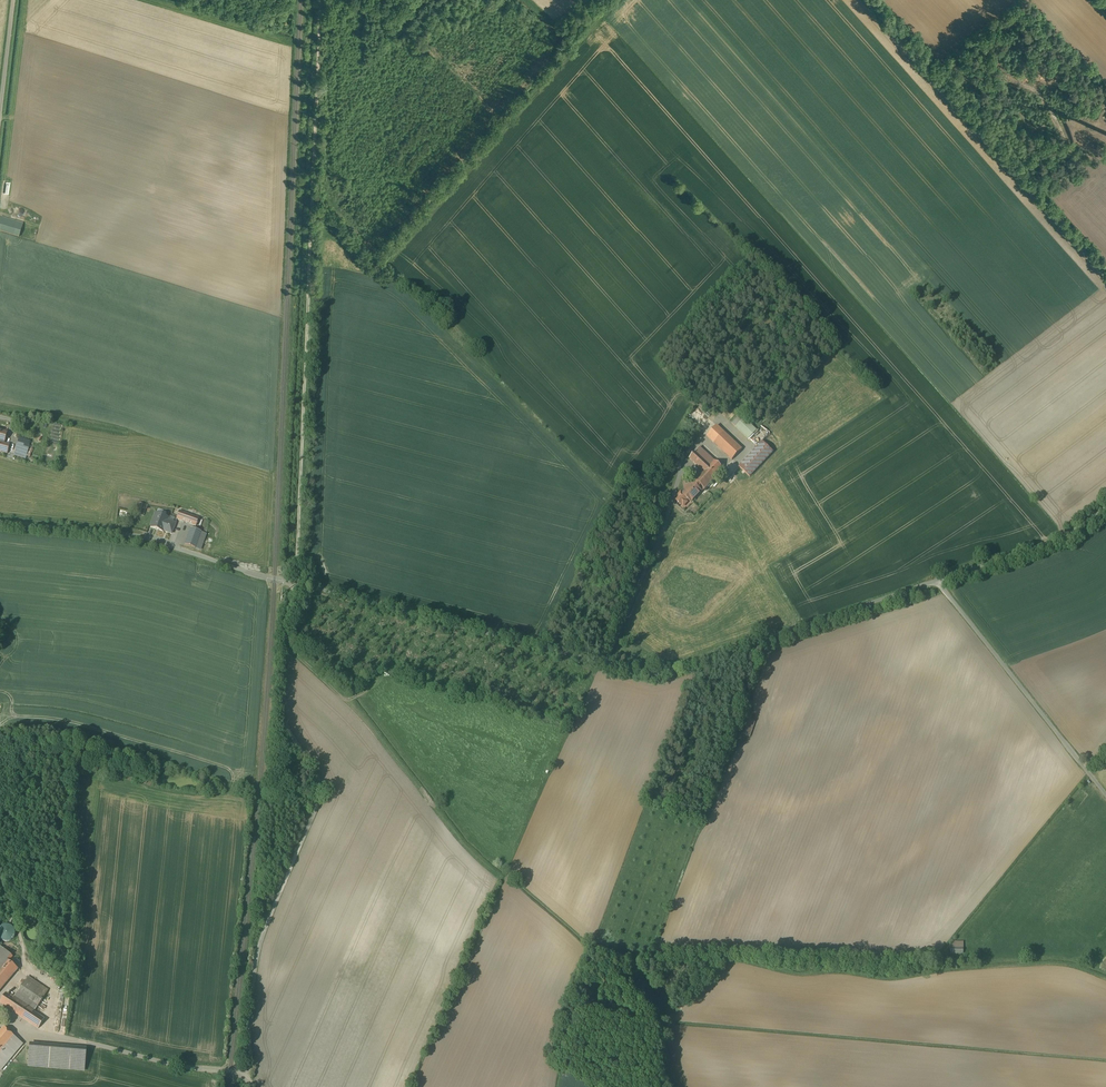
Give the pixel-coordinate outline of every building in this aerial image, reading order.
[(2,217),(0,222),(0,233),(21,240),(24,225),(2,217)] [(744,414),(736,423),(751,436),(758,428),(744,414)] [(742,444),(717,420),(707,431),(732,455),(742,444)] [(8,455),(10,445),(5,443),(8,432),(0,430),(0,453),(8,455)] [(29,448),(30,441),(18,438),(14,456),(26,460),(31,457),(33,449),(29,448)] [(750,471),(773,447),(763,438),(740,462),(750,471)] [(724,464),(699,442),(688,453),(703,466),(680,490),(691,500),(720,470),(719,470),(724,464)] [(679,450),(672,467),(679,469),(685,452),(679,450)] [(180,510),(176,520),(196,527),(199,517),(180,510)] [(155,513),(150,526),(173,535),(178,521),(155,513)] [(190,528),(185,545),(197,549),(202,532),(190,528)] [(3,927),(1,929),(0,930),(0,939),(1,940),(4,942),(9,943),(13,940),(15,938),(15,934),(14,930),(12,928),(7,926),(3,927)] [(31,927),(27,928),(25,929),(23,932),(22,936),(23,939),(25,941),(28,943),(33,943),(37,941),(38,938),(39,935),(38,931),(36,929),(31,927)] [(18,964),(7,956),(12,951),(0,942),(0,987),(18,964)] [(952,954),(965,954),(965,942),(952,942),(952,954)] [(27,972),(14,993),(7,989),(0,1000),(0,1002),(36,1025),(44,1013),(35,1007),(49,985),(27,972)] [(3,1026),(0,1029),(0,1070),(3,1072),(26,1045),(3,1026)] [(89,1047),(31,1044),(30,1067),(87,1070),(89,1047)]
